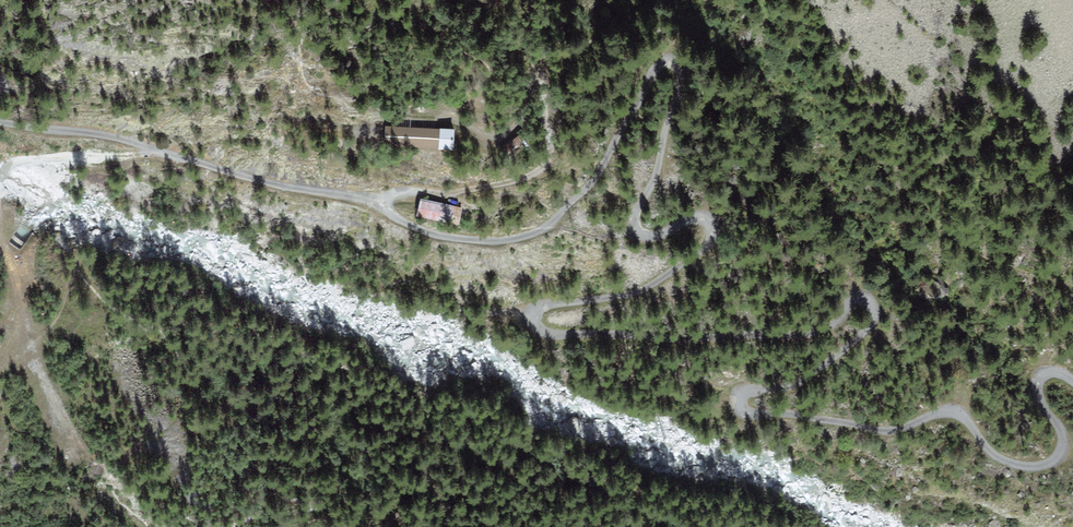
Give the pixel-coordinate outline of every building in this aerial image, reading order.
[(454,130),(387,125),(385,143),(452,147),(454,130)] [(527,143),(520,134),(499,150),(506,159),(527,143)] [(461,206),(421,198),(418,214),(457,222),(461,206)]
